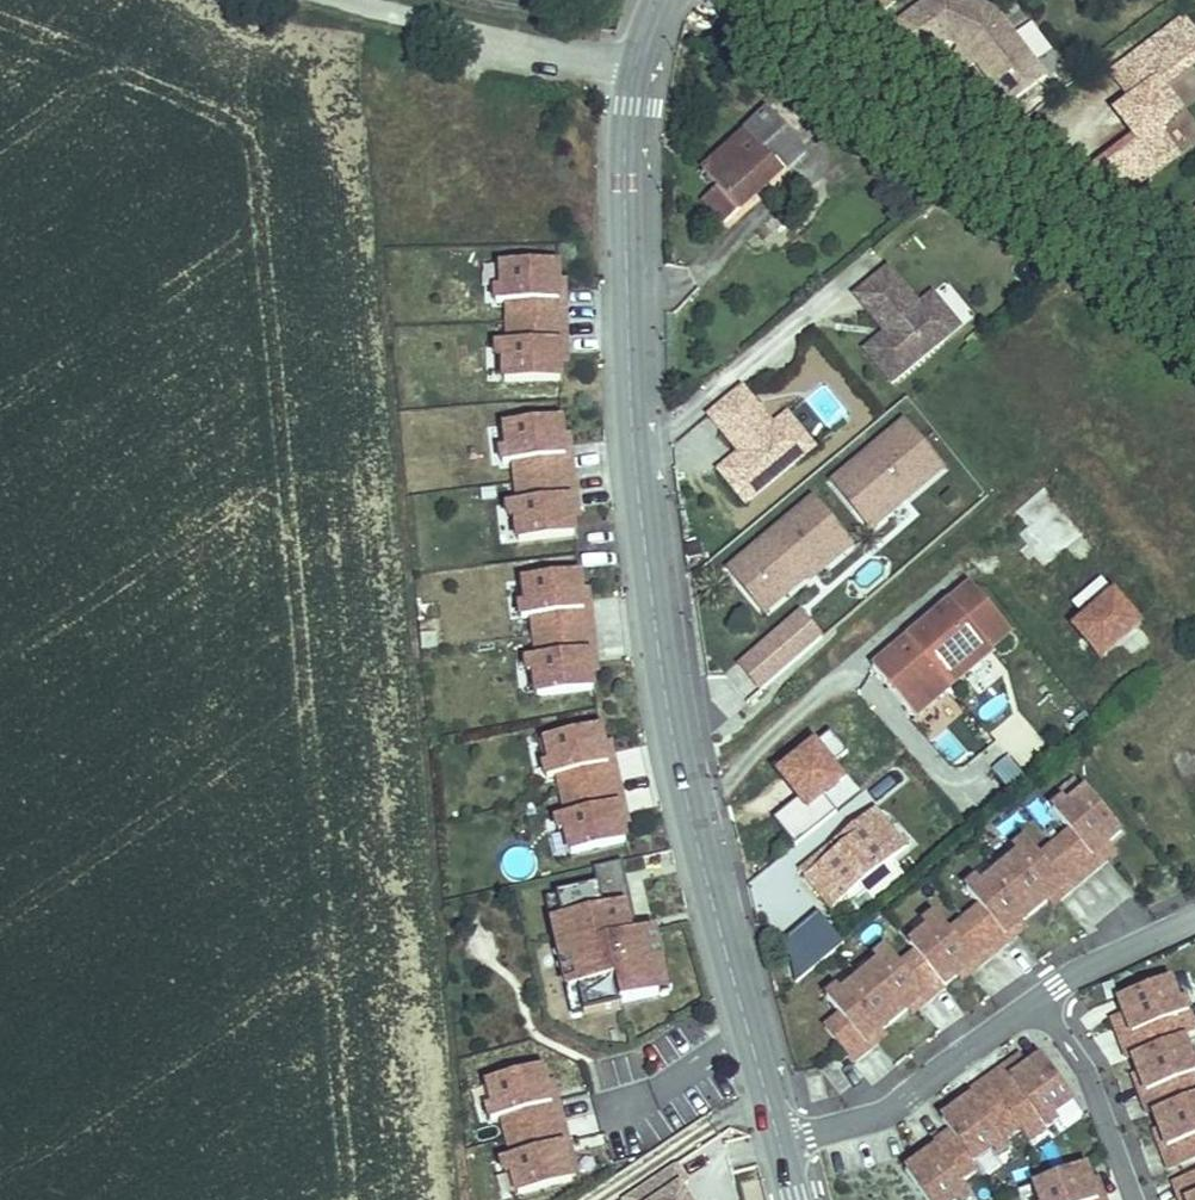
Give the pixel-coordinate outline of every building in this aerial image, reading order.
[(897,0),(873,0),(883,11),(897,0)] [(971,0),(928,0),(898,22),(891,39),(937,58),(941,48),(947,44),(957,48),(964,51),(974,64),(1007,108),(1047,77),(996,11),(971,0)] [(1110,77),(1130,102),(1116,113),(1133,136),(1138,142),(1096,175),(1117,203),(1177,157),(1157,131),(1174,117),(1152,88),(1158,84),(1161,81),(1194,55),(1194,36),(1183,20),(1110,77)] [(964,51),(957,48),(954,53),(967,70),(974,64),(964,51)] [(1161,81),(1166,87),(1194,65),(1194,55),(1161,81)] [(1152,88),(1174,117),(1180,113),(1158,84),(1152,88)] [(757,105),(703,168),(720,182),(705,200),(728,219),(797,139),(757,105)] [(1090,169),(1096,175),(1138,142),(1133,136),(1090,169)] [(521,323),(565,322),(564,300),(558,300),(558,279),(557,263),(502,264),(502,288),(495,288),(496,303),(505,303),(520,303),(521,323)] [(919,306),(888,269),(854,296),(881,329),(888,323),(892,328),(885,334),(865,351),(892,384),(946,339),(934,325),(948,314),(933,295),(919,306)] [(505,323),(521,323),(520,303),(505,303),(505,323)] [(960,328),(948,314),(934,325),(946,339),(960,328)] [(565,344),(565,322),(521,323),(521,343),(506,344),(497,344),(497,359),(504,359),(504,382),(560,381),(560,365),(559,344),(565,344)] [(521,323),(505,323),(506,344),(521,343),(521,323)] [(888,323),(881,329),(885,334),(892,328),(888,323)] [(773,427),(742,389),(708,417),(735,449),(742,443),(746,449),(739,455),(718,472),(745,505),(800,460),(788,446),(802,435),(787,416),(773,427)] [(529,482),(573,477),(571,455),(565,456),(562,435),(560,419),(505,425),(508,449),(501,450),(503,465),(512,464),(527,462),(529,482)] [(906,490),(938,463),(904,422),(831,483),(851,507),(864,496),(873,507),(900,484),(906,490)] [(565,456),(571,455),(568,434),(562,435),(565,456)] [(814,449),(802,435),(788,446),(800,460),(814,449)] [(742,443),(735,449),(739,455),(746,449),(742,443)] [(514,484),(529,482),(527,462),(512,464),(514,484)] [(943,469),(938,463),(906,490),(900,484),(873,507),(864,496),(851,507),(871,530),(943,469)] [(576,498),(573,477),(529,482),(532,502),(516,504),(508,505),(509,520),(516,519),(519,543),(574,536),(572,520),(570,499),(576,498)] [(529,482),(514,484),(516,504),(532,502),(529,482)] [(1041,568),(1063,552),(1074,566),(1094,552),(1047,485),(1003,515),(1041,568)] [(570,499),(572,520),(578,519),(576,498),(570,499)] [(813,569),(847,540),(812,498),(727,569),(746,592),(760,581),(767,590),(804,559),(813,569)] [(852,546),(847,540),(813,569),(804,559),(767,590),(760,581),(746,592),(764,614),(807,578),(809,582),(852,546)] [(549,637),(593,631),(590,610),(584,610),(582,590),(580,573),(524,580),(527,604),(520,604),(522,619),(531,618),(546,616),(549,637)] [(1166,603),(1140,575),(1034,662),(1063,697),(1122,648),(1117,642),(1166,603)] [(976,634),(990,650),(1011,632),(971,585),(872,668),(903,704),(937,675),(941,680),(976,650),(968,641),(976,634)] [(584,610),(590,610),(588,589),(582,590),(584,610)] [(800,613),(762,646),(784,672),(822,639),(800,613)] [(533,638),(549,637),(546,616),(531,618),(533,638)] [(595,653),(593,631),(549,637),(551,657),(536,658),(527,659),(529,674),(535,673),(538,697),(593,691),(591,674),(589,654),(595,653)] [(912,716),(990,650),(976,634),(968,641),(976,650),(941,680),(937,675),(903,704),(912,716)] [(549,637),(533,638),(536,658),(551,657),(549,637)] [(1173,646),(1167,639),(1156,648),(1149,638),(1143,643),(1157,659),(1173,646)] [(762,646),(739,666),(761,691),(784,672),(762,646)] [(589,654),(591,674),(597,674),(595,653),(589,654)] [(575,793),(618,784),(613,763),(607,764),(603,744),(599,727),(545,740),(550,763),(544,764),(547,779),(555,777),(571,774),(575,793)] [(799,801),(773,822),(795,849),(836,815),(822,799),(842,783),(830,768),(846,755),(830,735),(779,776),(799,801)] [(607,764),(613,763),(609,742),(603,744),(607,764)] [(990,770),(1004,791),(1025,778),(1011,757),(990,770)] [(560,797),(575,793),(571,774),(555,777),(560,797)] [(623,805),(618,784),(575,793),(580,813),(564,817),(556,819),(559,833),(566,832),(571,855),(625,843),(621,827),(617,806),(623,805)] [(1109,843),(1121,833),(1087,791),(1068,807),(1064,801),(1053,811),(1071,832),(1055,845),(1083,879),(1100,866),(1092,856),(1109,843)] [(575,793),(560,797),(564,817),(580,813),(575,793)] [(617,806),(621,827),(627,825),(623,805),(617,806)] [(874,812),(840,839),(845,845),(821,865),(816,858),(801,871),(832,909),(905,849),(874,812)] [(821,865),(845,845),(840,839),(816,858),(821,865)] [(1000,871),(1034,912),(1047,902),(1063,888),(1067,893),(1083,879),(1055,845),(1040,858),(1026,841),(1014,851),(1018,856),(1000,871)] [(1092,856),(1100,866),(1116,852),(1109,843),(1092,856)] [(622,862),(614,864),(630,935),(638,933),(622,862)] [(597,886),(556,895),(562,919),(553,921),(568,990),(577,988),(583,1015),(622,1007),(621,1003),(658,995),(652,968),(661,966),(653,930),(638,933),(630,935),(614,864),(593,868),(597,886)] [(1022,923),(1034,912),(1000,871),(982,886),(978,881),(966,891),(980,908),(965,920),(993,954),(1010,941),(1006,936),(1022,923)] [(1047,902),(1051,907),(1067,893),(1063,888),(1047,902)] [(562,919),(556,895),(548,897),(553,921),(562,919)] [(916,953),(944,987),(956,977),(973,963),(977,968),(993,954),(965,920),(949,933),(935,916),(924,926),(928,931),(910,946),(916,953)] [(1006,936),(1010,941),(1026,927),(1022,923),(1006,936)] [(860,979),(895,1021),(907,1010),(923,997),(927,1001),(944,987),(916,953),(900,966),(886,949),(874,959),(879,964),(860,979)] [(956,977),(960,981),(977,968),(973,963),(956,977)] [(652,968),(658,995),(667,993),(661,966),(652,968)] [(853,1063),(870,1049),(866,1044),(882,1031),(895,1021),(860,979),(842,994),(838,989),(827,999),(841,1016),(825,1029),(853,1063)] [(1118,999),(1124,1014),(1131,1034),(1119,1039),(1127,1059),(1132,1057),(1182,1039),(1194,1034),(1194,1032),(1183,1000),(1177,1003),(1169,980),(1118,999)] [(577,988),(568,990),(575,1017),(583,1015),(577,988)] [(907,1010),(911,1015),(927,1001),(923,997),(907,1010)] [(1131,1034),(1124,1014),(1112,1019),(1119,1039),(1131,1034)] [(886,1035),(882,1031),(866,1044),(870,1049),(886,1035)] [(1159,1111),(1194,1097),(1194,1082),(1193,1076),(1194,1075),(1194,1059),(1191,1061),(1182,1039),(1132,1057),(1138,1072),(1146,1093),(1151,1091),(1159,1111)] [(1011,1080),(1029,1067),(1021,1057),(1004,1069),(1011,1080)] [(1073,1102),(1042,1058),(1029,1067),(1011,1080),(1004,1069),(986,1082),(993,1091),(1018,1127),(1028,1142),(1057,1121),(1053,1116),(1073,1102)] [(519,1134),(562,1122),(556,1101),(550,1103),(545,1083),(540,1067),(487,1082),(493,1105),(486,1106),(490,1121),(499,1118),(514,1114),(519,1134)] [(1146,1093),(1138,1072),(1132,1074),(1148,1115),(1153,1113),(1159,1111),(1151,1091),(1146,1093)] [(550,1103),(556,1101),(550,1081),(545,1083),(550,1103)] [(977,1103),(993,1091),(986,1082),(951,1106),(955,1111),(974,1098),(977,1103)] [(1018,1127),(993,1091),(977,1103),(974,1098),(955,1111),(942,1120),(950,1132),(973,1164),(992,1150),(996,1156),(1008,1147),(1002,1139),(1018,1127)] [(1180,1166),(1194,1161),(1194,1097),(1159,1111),(1153,1113),(1159,1128),(1167,1149),(1172,1147),(1180,1166)] [(514,1114),(499,1118),(504,1138),(519,1134),(514,1114)] [(567,1143),(562,1122),(519,1134),(525,1153),(510,1157),(501,1160),(505,1174),(512,1172),(518,1195),(572,1181),(567,1165),(562,1145),(567,1143)] [(1167,1149),(1159,1128),(1153,1130),(1169,1171),(1180,1166),(1172,1147),(1167,1149)] [(932,1145),(936,1150),(918,1162),(905,1171),(925,1199),(969,1199),(971,1198),(959,1180),(976,1168),(973,1164),(950,1132),(932,1145)] [(519,1134),(504,1138),(510,1157),(525,1153),(519,1134)] [(562,1145),(567,1165),(573,1163),(567,1143),(562,1145)] [(915,1157),(918,1162),(936,1150),(932,1145),(915,1157)] [(682,1187),(690,1182),(678,1163),(625,1198),(627,1199),(691,1199),(682,1187)] [(1084,1166),(1034,1185),(1040,1199),(1097,1199),(1090,1181),(1084,1166)] [(1184,1178),(1192,1197),(1186,1199),(1194,1199),(1194,1174),(1184,1178)] [(1184,1178),(1173,1182),(1180,1199),(1186,1199),(1192,1197),(1184,1178)] [(1090,1181),(1097,1199),(1099,1199),(1103,1199),(1095,1179),(1090,1181)]
